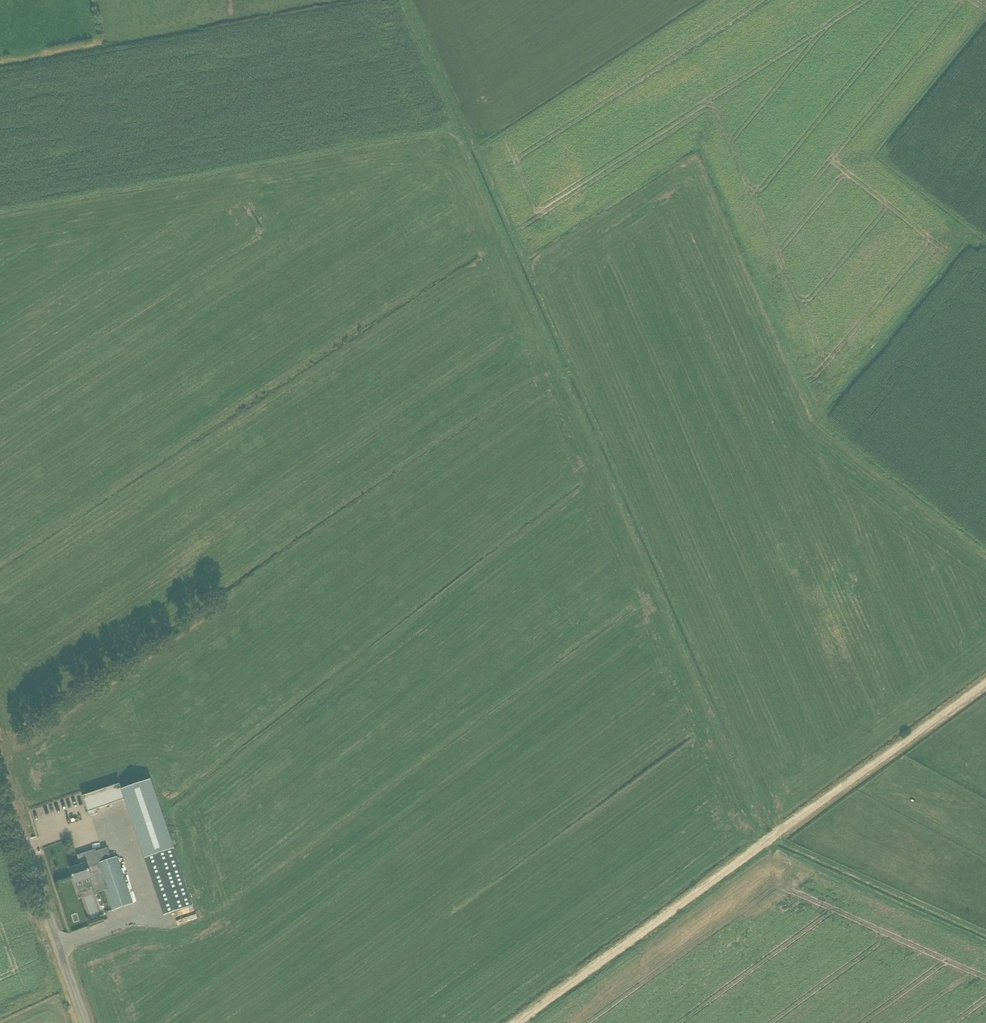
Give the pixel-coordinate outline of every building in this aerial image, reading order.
[(174,848),(151,779),(122,789),(120,784),(107,788),(83,796),(89,812),(91,811),(92,816),(98,814),(97,809),(112,804),(124,800),(144,858),(174,848)] [(193,906),(174,848),(144,858),(163,916),(193,906)] [(75,883),(91,878),(95,891),(105,888),(113,910),(122,907),(133,903),(117,857),(110,859),(107,849),(94,854),(97,863),(88,866),(87,863),(70,869),(75,883)]
